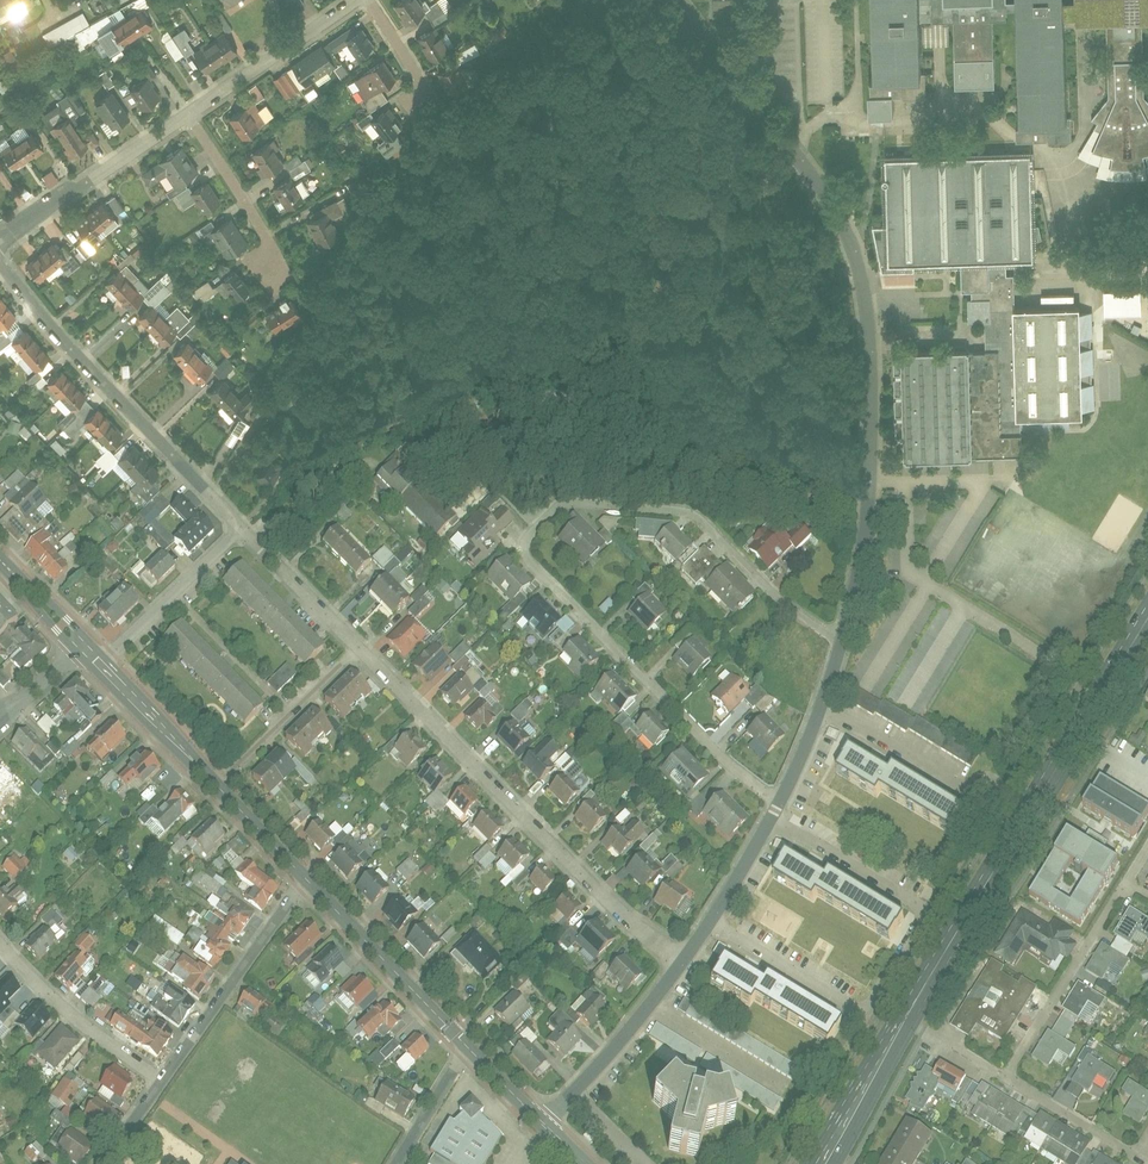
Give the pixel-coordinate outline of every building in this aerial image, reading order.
[(20,0),(0,0),(9,15),(24,7),(20,0)] [(0,0),(0,20),(9,15),(0,0)] [(228,8),(241,0),(223,0),(228,8)] [(393,6),(406,26),(420,18),(409,0),(402,0),(393,6)] [(740,0),(713,0),(713,8),(741,7),(740,0)] [(873,89),(867,89),(867,111),(888,110),(887,89),(899,89),(899,100),(921,100),(920,24),(948,24),(949,61),(955,61),(956,89),(993,88),(992,60),(991,22),(1003,22),(1002,12),(1013,12),(1015,133),(1045,132),(1045,144),(1069,144),(1069,119),(1064,119),(1063,18),(1073,17),(1073,24),(1103,24),(1104,98),(1090,130),(1076,156),(1097,167),(1095,179),(1125,184),(1145,182),(1147,181),(1147,103),(1143,97),(1141,23),(1147,23),(1147,0),(871,0),(873,89)] [(141,12),(127,20),(136,35),(150,27),(141,12)] [(127,20),(113,28),(122,43),(136,35),(127,20)] [(169,36),(166,31),(158,36),(174,61),(193,50),(186,39),(189,37),(183,28),(169,36)] [(372,46),(361,29),(346,40),(357,56),(372,46)] [(431,33),(418,41),(430,61),(443,52),(431,33)] [(224,36),(211,44),(222,63),(235,55),(224,36)] [(458,63),(478,53),(473,43),(453,54),(458,63)] [(211,44),(198,52),(209,71),(222,63),(211,44)] [(332,64),(321,48),(295,66),(306,82),(332,64)] [(332,70),(340,78),(348,72),(340,63),(332,70)] [(451,65),(441,73),(452,88),(462,80),(451,65)] [(149,66),(142,70),(148,81),(155,77),(149,66)] [(388,84),(375,66),(353,82),(366,100),(388,84)] [(153,101),(141,83),(130,90),(142,109),(153,101)] [(254,102),(263,97),(256,84),(247,89),(254,102)] [(125,121),(110,95),(97,102),(112,128),(125,121)] [(261,122),(251,106),(232,118),(242,134),(261,122)] [(372,124),(388,138),(400,125),(384,111),(372,124)] [(69,121),(53,130),(62,144),(77,135),(69,121)] [(33,135),(18,144),(27,158),(42,150),(33,135)] [(77,135),(62,144),(71,158),(86,149),(77,135)] [(266,143),(250,153),(265,176),(281,167),(266,143)] [(18,144),(4,153),(12,167),(27,158),(18,144)] [(193,176),(178,151),(143,171),(150,184),(166,175),(173,187),(193,176)] [(313,168),(309,157),(300,160),(298,154),(283,160),(289,177),(313,168)] [(1030,157),(892,161),(894,231),(880,231),(885,275),(901,275),(923,274),(923,265),(959,264),(960,293),(969,293),(969,295),(970,322),(986,322),(986,332),(987,347),(912,349),(915,460),(976,459),(975,453),(1022,452),(1022,431),(1069,430),(1068,413),(1082,412),(1079,308),(1015,309),(1015,276),(1006,277),(1006,257),(1033,256),(1030,157)] [(48,185),(56,180),(50,170),(41,176),(48,185)] [(288,179),(273,188),(286,208),(301,199),(288,179)] [(219,203),(208,184),(193,193),(205,212),(219,203)] [(103,202),(89,214),(100,227),(114,215),(103,202)] [(89,214),(75,226),(86,239),(100,227),(89,214)] [(335,235),(320,216),(309,225),(324,244),(335,235)] [(241,246),(225,221),(210,231),(226,256),(241,246)] [(52,244),(40,254),(51,269),(64,260),(52,244)] [(40,254),(27,263),(38,278),(51,269),(40,254)] [(115,271),(103,283),(116,296),(128,284),(115,271)] [(252,292),(235,272),(223,282),(240,302),(252,292)] [(206,280),(192,288),(199,300),(213,292),(206,280)] [(128,284),(116,296),(129,309),(141,297),(128,284)] [(299,316),(292,301),(266,313),(274,328),(299,316)] [(4,304),(0,307),(0,327),(2,329),(15,318),(4,304)] [(149,310),(137,322),(149,335),(162,324),(149,310)] [(162,324),(149,335),(162,349),(175,337),(162,324)] [(9,339),(0,329),(0,347),(9,339)] [(36,343),(24,331),(11,343),(23,355),(36,343)] [(47,356),(36,343),(23,355),(34,368),(47,356)] [(185,347),(173,359),(186,372),(198,360),(185,347)] [(213,369),(221,378),(234,366),(226,357),(213,369)] [(198,360),(186,372),(199,385),(211,373),(198,360)] [(34,381),(39,387),(44,382),(36,371),(27,379),(31,383),(34,381)] [(71,384),(59,374),(48,385),(60,396),(71,384)] [(222,382),(210,394),(223,407),(235,395),(222,382)] [(83,395),(71,384),(60,396),(73,407),(83,395)] [(235,395),(223,407),(236,420),(248,408),(235,395)] [(69,409),(55,424),(69,437),(83,423),(69,409)] [(110,423),(98,410),(85,423),(97,435),(110,423)] [(435,412),(370,436),(348,462),(436,550),(501,494),(435,412)] [(16,433),(20,423),(10,418),(5,429),(16,433)] [(238,419),(224,442),(231,446),(245,424),(238,419)] [(122,435),(110,423),(97,435),(109,448),(122,435)] [(49,443),(59,454),(64,449),(54,438),(49,443)] [(143,462),(130,449),(118,462),(131,474),(143,462)] [(156,474),(143,462),(131,474),(144,486),(156,474)] [(272,492),(290,474),(281,465),(277,469),(271,463),(257,476),(272,492)] [(2,484),(8,491),(22,478),(15,471),(2,484)] [(34,494),(24,484),(7,500),(17,511),(34,494)] [(44,504),(34,494),(17,511),(27,521),(44,504)] [(185,558),(212,531),(196,514),(194,517),(176,499),(168,507),(184,523),(167,541),(185,558)] [(329,515),(337,525),(351,515),(344,505),(329,515)] [(613,527),(616,524),(606,513),(597,522),(603,529),(596,535),(604,544),(610,539),(605,534),(613,527)] [(481,519),(460,537),(480,560),(501,542),(481,519)] [(49,527),(56,533),(60,528),(54,522),(49,527)] [(561,539),(585,563),(600,548),(576,525),(561,539)] [(658,542),(679,565),(696,549),(675,527),(658,542)] [(337,528),(323,543),(339,560),(354,545),(337,528)] [(41,533),(24,551),(55,580),(67,567),(44,546),(49,541),(41,533)] [(770,533),(751,550),(765,565),(784,548),(770,533)] [(61,546),(74,539),(71,534),(58,541),(61,546)] [(70,553),(76,546),(70,541),(64,548),(70,553)] [(354,545),(339,560),(356,577),(371,562),(354,545)] [(172,568),(160,554),(143,569),(155,583),(172,568)] [(488,576),(513,603),(530,586),(505,560),(488,576)] [(304,667),(321,649),(236,566),(218,584),(304,667)] [(736,617),(755,599),(728,569),(708,587),(736,617)] [(381,580),(368,593),(380,605),(393,592),(381,580)] [(420,586),(408,597),(414,603),(406,612),(413,619),(433,600),(420,586)] [(133,602),(120,588),(95,611),(108,625),(133,602)] [(393,592),(380,605),(391,617),(405,604),(393,592)] [(629,613),(648,632),(664,617),(645,597),(629,613)] [(20,619),(0,599),(0,638),(3,635),(15,624),(20,619)] [(597,608),(602,614),(612,607),(607,601),(597,608)] [(498,611),(504,619),(515,611),(509,603),(498,611)] [(521,619),(542,639),(557,623),(536,603),(521,619)] [(942,607),(936,620),(945,624),(951,611),(942,607)] [(425,637),(409,619),(386,640),(403,658),(425,637)] [(884,622),(865,656),(873,661),(881,647),(884,648),(895,629),(884,622)] [(246,724),(264,706),(179,623),(161,641),(246,724)] [(11,660),(23,673),(50,649),(36,634),(32,637),(25,629),(22,632),(15,624),(3,635),(20,653),(11,660)] [(561,657),(583,679),(599,663),(577,641),(561,657)] [(679,659),(696,679),(713,664),(695,644),(679,659)] [(444,658),(432,647),(413,666),(425,677),(444,658)] [(266,683),(276,693),(296,674),(285,663),(266,683)] [(366,692),(348,674),(324,699),(343,717),(366,692)] [(595,692),(619,716),(635,700),(611,676),(595,692)] [(458,677),(440,695),(453,709),(472,691),(458,677)] [(747,692),(734,678),(715,697),(728,711),(747,692)] [(98,703),(76,681),(54,704),(63,713),(71,706),(92,726),(102,716),(94,708),(98,703)] [(845,698),(971,767),(979,754),(853,684),(845,698)] [(525,699),(508,715),(516,723),(533,707),(525,699)] [(478,704),(463,718),(476,732),(482,726),(485,730),(495,721),(478,704)] [(333,733),(313,714),(288,740),(309,759),(333,733)] [(635,727),(653,747),(666,735),(649,715),(635,727)] [(748,738),(768,756),(785,737),(764,719),(748,738)] [(126,738),(110,722),(86,745),(101,761),(126,738)] [(497,738),(512,754),(525,742),(509,726),(497,738)] [(28,729),(11,745),(39,774),(55,758),(28,729)] [(1136,731),(1130,742),(1138,746),(1144,736),(1136,731)] [(389,750),(408,769),(424,754),(404,734),(389,750)] [(519,764),(539,783),(551,771),(544,765),(556,753),(546,742),(532,756),(529,754),(519,764)] [(851,750),(837,772),(876,795),(879,790),(953,834),(967,812),(892,768),(889,773),(851,750)] [(159,769),(144,754),(119,778),(129,788),(138,779),(143,784),(159,769)] [(275,755),(264,767),(281,784),(293,772),(275,755)] [(674,756),(660,770),(674,783),(687,769),(674,756)] [(291,759),(286,765),(307,783),(312,778),(291,759)] [(417,776),(435,793),(448,780),(431,763),(417,776)] [(0,793),(13,781),(0,767),(0,793)] [(264,767),(252,780),(269,796),(281,784),(264,767)] [(687,769),(674,783),(687,795),(700,781),(687,769)] [(98,782),(103,788),(115,779),(109,772),(98,782)] [(546,794),(564,811),(579,796),(561,779),(546,794)] [(1084,809),(1137,840),(1147,821),(1145,819),(1147,813),(1147,806),(1102,779),(1084,809)] [(449,801),(464,816),(475,804),(461,789),(449,801)] [(194,804),(182,791),(153,819),(166,832),(194,804)] [(728,841),(745,825),(720,799),(703,815),(728,841)] [(575,817),(593,834),(606,822),(588,804),(575,817)] [(471,825),(488,843),(499,833),(482,814),(471,825)] [(224,834),(211,821),(192,840),(205,853),(224,834)] [(602,840),(619,857),(643,832),(633,822),(620,835),(613,828),(602,840)] [(1066,822),(1027,889),(1082,921),(1121,854),(1066,822)] [(331,841),(314,825),(303,836),(321,852),(331,841)] [(495,854),(511,871),(524,860),(508,842),(495,854)] [(225,860),(235,851),(228,843),(218,852),(225,860)] [(484,845),(471,857),(484,870),(496,858),(484,845)] [(15,854),(2,868),(15,881),(31,864),(23,856),(20,859),(15,854)] [(341,854),(331,864),(345,879),(356,868),(341,854)] [(669,854),(657,866),(670,880),(682,868),(669,854)] [(786,856),(772,878),(811,901),(814,896),(889,940),(902,918),(827,874),(824,879),(786,856)] [(625,872),(642,888),(656,874),(639,858),(625,872)] [(406,859),(394,870),(405,881),(417,870),(406,859)] [(281,887),(246,863),(237,875),(262,893),(254,904),(264,910),(281,887)] [(192,878),(218,899),(225,890),(221,888),(225,883),(207,868),(202,874),(198,871),(192,878)] [(524,880),(539,894),(550,883),(535,869),(524,880)] [(367,877),(355,889),(371,905),(384,893),(367,877)] [(0,894),(0,918),(2,920),(28,899),(18,886),(8,894),(5,890),(0,894)] [(662,887),(654,903),(674,913),(683,898),(662,887)] [(552,907),(567,922),(578,911),(563,897),(552,907)] [(239,934),(254,913),(234,899),(230,905),(235,908),(207,949),(223,960),(233,946),(225,941),(233,930),(239,934)] [(395,902),(383,914),(399,930),(411,917),(395,902)] [(1087,968),(1103,978),(1112,965),(1123,972),(1130,961),(1127,959),(1136,946),(1131,943),(1137,933),(1147,940),(1147,920),(1130,908),(1113,934),(1118,938),(1111,948),(1103,943),(1087,968)] [(1020,909),(993,954),(1012,965),(1025,944),(1055,963),(1060,955),(1068,960),(1076,946),(1069,941),(1074,932),(1054,920),(1050,927),(1020,909)] [(145,927),(176,947),(183,935),(153,915),(145,927)] [(472,917),(466,927),(475,932),(480,923),(476,921),(477,920),(472,917)] [(574,940),(595,961),(613,943),(591,922),(574,940)] [(321,936),(307,923),(284,946),(298,960),(321,936)] [(44,928),(26,946),(40,960),(58,942),(44,928)] [(419,928),(406,941),(424,959),(437,947),(419,928)] [(446,946),(456,934),(449,928),(439,939),(446,946)] [(464,943),(449,957),(462,970),(465,967),(476,978),(490,964),(478,951),(475,954),(464,943)] [(723,948),(717,945),(713,952),(719,955),(723,948)] [(343,963),(328,948),(307,969),(322,984),(343,963)] [(76,953),(55,977),(69,989),(83,974),(81,972),(88,964),(76,953)] [(604,976),(629,996),(645,976),(620,956),(604,976)] [(203,997),(218,976),(201,965),(199,968),(184,958),(172,976),(203,997)] [(723,959),(709,981),(748,1004),(751,999),(825,1043),(839,1021),(764,977),(761,982),(723,959)] [(996,962),(955,1027),(973,1039),(981,1026),(1008,1043),(1041,990),(1025,980),(1022,985),(1005,975),(1009,970),(996,962)] [(12,1005),(8,1002),(21,989),(7,975),(0,982),(0,1017),(12,1005)] [(373,991),(360,977),(356,981),(353,978),(341,989),(357,1006),(373,991)] [(1076,1047),(1065,1041),(1088,1003),(1099,1010),(1106,999),(1078,982),(1061,1009),(1066,1012),(1053,1033),(1048,1031),(1032,1057),(1049,1067),(1058,1051),(1069,1058),(1076,1047)] [(179,1027),(195,1004),(171,987),(164,997),(173,1003),(163,1016),(179,1027)] [(265,1000),(248,990),(238,1006),(254,1017),(265,1000)] [(526,1008),(514,994),(493,1012),(506,1027),(526,1008)] [(305,1005),(318,1012),(323,1003),(310,995),(305,1005)] [(605,1009),(589,996),(573,1016),(589,1029),(605,1009)] [(682,998),(676,1009),(692,1018),(698,1007),(682,998)] [(402,1021),(384,1001),(357,1026),(370,1039),(385,1025),(391,1032),(402,1021)] [(51,1018),(33,1002),(14,1024),(33,1039),(51,1018)] [(131,1039),(140,1026),(120,1012),(111,1025),(131,1039)] [(158,1057),(175,1033),(158,1021),(150,1033),(140,1026),(131,1039),(158,1057)] [(80,1041),(61,1024),(36,1053),(55,1070),(80,1041)] [(577,1036),(564,1025),(549,1043),(562,1054),(577,1036)] [(429,1050),(415,1035),(401,1047),(415,1062),(429,1050)] [(392,1039),(370,1061),(376,1067),(398,1046),(392,1039)] [(545,1062),(524,1041),(512,1053),(533,1074),(545,1062)] [(1084,1062),(1071,1082),(1087,1092),(1098,1075),(1110,1082),(1116,1072),(1092,1057),(1094,1053),(1087,1048),(1079,1059),(1084,1062)] [(779,1099),(706,1052),(698,1065),(771,1112),(779,1099)] [(925,1066),(906,1103),(925,1113),(939,1086),(954,1094),(964,1075),(939,1062),(934,1071),(925,1066)] [(112,1070),(102,1086),(123,1100),(133,1085),(112,1070)] [(80,1089),(64,1078),(52,1095),(69,1106),(80,1089)] [(674,1124),(668,1150),(698,1157),(705,1131),(735,1123),(726,1095),(716,1098),(704,1095),(703,1101),(692,1098),(693,1092),(682,1089),(674,1080),(652,1100),(674,1124)] [(1139,1124),(1147,1109),(1147,1092),(1129,1080),(1122,1091),(1132,1097),(1122,1113),(1139,1124)] [(416,1099),(387,1082),(375,1103),(404,1119),(416,1099)] [(966,1109),(1009,1135),(1025,1109),(982,1083),(966,1109)] [(103,1134),(118,1114),(96,1098),(82,1118),(103,1134)] [(467,1099),(455,1109),(459,1116),(452,1124),(446,1122),(429,1152),(433,1156),(428,1163),(429,1163),(485,1163),(498,1139),(478,1116),(482,1113),(467,1099)] [(1024,1137),(1067,1163),(1076,1163),(1090,1142),(1041,1111),(1024,1137)] [(932,1137),(905,1120),(878,1163),(915,1163),(932,1137)] [(56,1150),(76,1163),(81,1163),(94,1146),(71,1129),(56,1150)] [(22,1152),(31,1161),(36,1156),(40,1161),(48,1153),(34,1140),(22,1152)] [(1100,1155),(1095,1163),(1116,1163),(1100,1155)]
